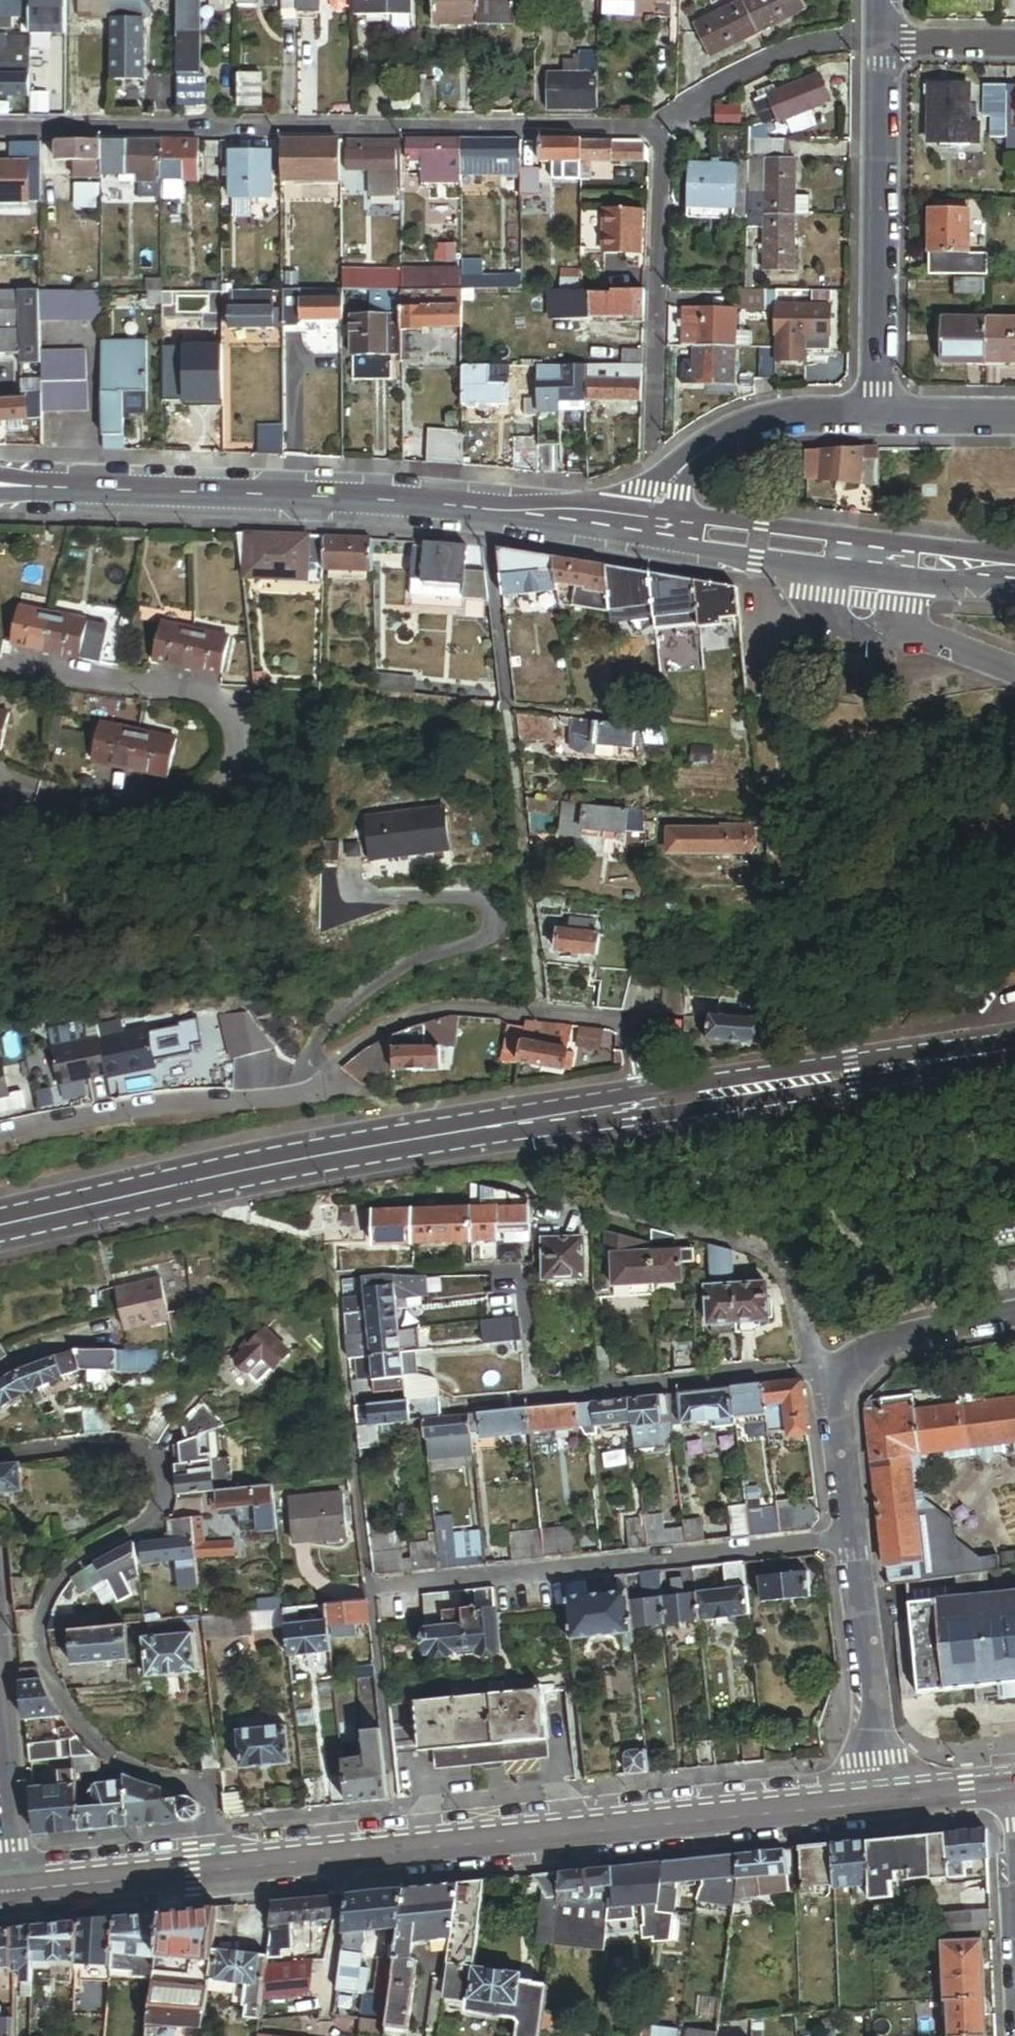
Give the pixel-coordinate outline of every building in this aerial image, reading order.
[(24,0),(1,0),(1,29),(14,29),(14,18),(33,18),(33,1),(24,1),(24,0)] [(24,1),(33,1),(33,18),(33,19),(37,19),(37,0),(24,0),(24,1)] [(68,19),(67,0),(37,0),(37,19),(68,19)] [(113,19),(113,0),(82,0),(82,19),(113,19)] [(113,19),(119,19),(143,20),(150,20),(153,13),(153,0),(113,0),(113,19)] [(203,0),(180,0),(180,34),(203,33),(203,0)] [(283,30),(299,30),(299,20),(299,15),(299,0),(283,0),(283,30)] [(299,15),(319,15),(325,15),(325,0),(299,0),(299,15)] [(360,16),(414,16),(414,0),(360,0),(360,16)] [(437,25),(479,25),(479,0),(437,0),(437,25)] [(479,25),(516,25),(516,0),(479,0),(479,25)] [(636,17),(637,2),(604,0),(603,15),(636,17)] [(743,2),(759,35),(805,12),(800,0),(747,0),(743,2)] [(759,35),(743,2),(695,25),(710,58),(759,35)] [(672,17),(673,4),(657,3),(656,16),(672,17)] [(143,20),(119,19),(118,71),(119,71),(144,71),(146,71),(146,29),(143,29),(143,20)] [(34,35),(13,34),(13,52),(0,52),(0,70),(16,70),(16,50),(27,50),(27,45),(33,45),(34,35)] [(32,97),(33,45),(27,45),(27,50),(16,50),(16,70),(0,70),(0,96),(32,97)] [(591,72),(599,72),(599,50),(582,51),(582,72),(591,72)] [(209,59),(185,59),(185,73),(209,73),(209,59)] [(144,71),(119,71),(119,81),(144,81),(144,71)] [(592,107),(591,72),(582,72),(548,72),(549,108),(592,107)] [(592,107),(600,107),(599,72),(591,72),(592,107)] [(180,73),(180,104),(209,104),(209,73),(185,73),(180,73)] [(263,75),(239,76),(239,106),(263,105),(263,75)] [(778,93),(761,99),(757,101),(765,121),(778,116),(781,123),(787,120),(810,111),(831,103),(820,76),(778,93)] [(759,93),(761,99),(778,93),(775,87),(759,93)] [(436,88),(422,88),(422,112),(437,112),(436,88)] [(968,125),(968,88),(931,88),(925,88),(925,95),(931,95),(930,144),(978,145),(978,125),(968,125)] [(1008,113),(1008,88),(985,88),(985,101),(993,101),(993,113),(1008,113)] [(419,110),(419,94),(393,94),(393,110),(419,110)] [(993,101),(985,101),(985,120),(993,119),(993,140),(1008,140),(1008,126),(1008,113),(993,113),(993,101)] [(743,124),(743,106),(717,106),(717,124),(743,124)] [(816,125),(810,111),(787,120),(793,134),(816,125)] [(751,126),(722,126),(721,139),(751,138),(751,126)] [(750,167),(750,154),(751,138),(721,139),(719,165),(738,166),(750,167)] [(781,154),(782,139),(751,138),(750,154),(781,154)] [(463,160),(463,140),(436,141),(411,141),(411,160),(463,160)] [(522,160),(522,140),(496,140),(463,140),(463,160),(522,160)] [(584,162),(583,140),(560,140),(543,140),(542,161),(561,162),(584,162)] [(608,140),(583,140),(584,162),(592,162),(646,162),(647,145),(613,145),(614,140),(608,140)] [(164,160),(164,141),(134,141),(104,142),(104,161),(104,176),(124,176),(140,176),(162,176),(162,160),(164,160)] [(191,141),(164,141),(164,160),(164,181),(201,181),(200,158),(191,158),(191,141)] [(200,158),(200,141),(195,141),(191,141),(191,158),(200,158)] [(343,181),(342,141),(314,141),(284,141),(284,181),(343,181)] [(403,150),(403,141),(377,141),(350,141),(350,151),(398,150),(403,150)] [(44,161),(44,143),(15,142),(16,160),(0,160),(0,202),(44,201),(44,161)] [(104,161),(104,142),(80,142),(61,142),(61,162),(78,161),(78,179),(104,179),(104,176),(104,161)] [(398,171),(398,150),(350,151),(348,151),(348,171),(373,171),(398,171)] [(234,170),(234,176),(234,197),(273,198),(274,152),(234,152),(234,170)] [(765,159),(765,186),(765,202),(765,215),(795,215),(795,198),(795,160),(765,159)] [(463,176),(463,160),(411,160),(411,162),(415,162),(425,162),(425,169),(425,182),(463,182),(463,176)] [(522,169),(522,160),(463,160),(463,176),(522,175),(522,169)] [(584,179),(584,162),(561,162),(561,172),(555,172),(555,179),(584,179)] [(592,162),(584,162),(584,179),(591,179),(592,174),(592,162)] [(693,164),(691,205),(736,207),(738,166),(719,165),(693,164)] [(523,197),(540,197),(540,169),(522,169),(522,175),(523,197)] [(398,195),(398,171),(373,171),(373,195),(398,195)] [(760,172),(750,172),(749,202),(765,202),(765,186),(760,185),(760,172)] [(806,198),(795,198),(795,215),(806,215),(806,198)] [(765,202),(749,202),(749,215),(765,215),(765,202)] [(948,212),(970,212),(970,203),(948,203),(948,212)] [(691,205),(690,217),(736,220),(736,207),(691,205)] [(645,211),(607,209),(606,253),(643,254),(644,232),(645,211)] [(970,255),(970,212),(948,212),(930,211),(929,254),(970,255)] [(765,215),(749,215),(748,226),(765,227),(765,215)] [(795,215),(765,215),(765,227),(765,269),(795,270),(795,215)] [(929,254),(929,276),(987,277),(988,255),(970,255),(929,254)] [(344,290),(404,291),(403,269),(343,270),(344,290)] [(404,291),(463,291),(464,278),(463,270),(403,269),(404,291)] [(584,290),(583,271),(563,271),(563,290),(575,290),(584,290)] [(164,305),(164,290),(164,274),(148,274),(148,291),(151,290),(152,305),(164,305)] [(302,278),(290,277),(289,287),(302,287),(302,278)] [(463,291),(523,290),(523,278),(464,278),(463,291)] [(984,281),(956,280),(956,295),(984,295),(984,281)] [(737,290),(736,290),(736,309),(737,309),(767,310),(767,305),(777,305),(778,297),(778,290),(746,290),(746,283),(738,283),(737,290)] [(216,311),(216,290),(164,290),(164,305),(165,311),(172,311),(216,311)] [(225,333),(225,290),(216,290),(216,311),(172,311),(173,333),(225,333)] [(276,328),(276,290),(234,290),(234,328),(276,328)] [(344,329),(344,290),(284,290),(285,327),(301,327),(305,321),(306,321),(306,328),(344,329)] [(575,293),(575,290),(563,290),(556,290),(556,316),(575,315),(575,293)] [(646,317),(647,290),(614,290),(614,293),(575,293),(575,315),(575,318),(621,318),(646,317)] [(832,301),(832,291),(778,290),(778,297),(795,297),(795,300),(832,301)] [(44,291),(0,291),(0,330),(45,329),(45,324),(44,291)] [(105,304),(105,291),(44,291),(45,324),(105,322),(105,304)] [(463,328),(463,291),(404,291),(404,316),(404,330),(427,330),(427,327),(463,328)] [(832,306),(777,305),(776,337),(776,348),(775,362),(807,363),(808,350),(819,351),(831,350),(832,306)] [(696,347),(737,347),(737,309),(736,309),(685,308),(685,320),(685,327),(685,329),(696,329),(696,347)] [(173,333),(172,311),(165,311),(164,333),(173,333)] [(404,330),(404,316),(353,317),(354,356),(404,355),(404,330)] [(942,364),(987,365),(988,322),(943,321),(942,364)] [(987,365),(1014,365),(1014,322),(988,322),(987,365)] [(45,329),(0,330),(0,355),(26,355),(26,364),(45,364),(45,354),(45,329)] [(685,346),(696,347),(696,329),(685,329),(685,346)] [(225,346),(225,333),(173,333),(172,346),(225,346)] [(106,342),(106,379),(106,450),(128,451),(128,416),(151,415),(151,342),(106,342)] [(736,385),(737,347),(696,347),(695,363),(683,363),(683,384),(736,385)] [(775,362),(776,348),(760,348),(760,379),(775,379),(775,362)] [(643,402),(644,380),(644,350),(624,350),(623,365),(588,366),(588,401),(643,402)] [(45,364),(45,385),(90,382),(88,352),(45,354),(45,364)] [(393,363),(404,363),(404,355),(354,356),(354,381),(393,381),(393,363)] [(490,379),(490,366),(464,366),(464,405),(484,405),(494,405),(510,405),(510,384),(500,384),(500,379),(490,379)] [(510,366),(490,366),(490,379),(500,379),(510,379),(510,366)] [(531,366),(531,377),(531,396),(527,396),(528,418),(539,418),(539,396),(538,366),(531,366)] [(589,410),(588,401),(588,366),(538,366),(539,396),(539,418),(540,447),(565,447),(564,411),(589,410)] [(45,394),(46,414),(91,412),(90,382),(45,385),(45,388),(45,394)] [(32,396),(45,394),(45,388),(27,392),(27,397),(32,396)] [(32,420),(46,418),(46,414),(45,394),(32,396),(32,420)] [(32,420),(32,396),(27,397),(0,400),(0,428),(1,428),(6,428),(6,422),(32,420)] [(494,405),(484,405),(484,420),(494,420),(494,405)] [(286,432),(286,428),(260,428),(260,455),(286,456),(286,432)] [(514,442),(515,473),(540,476),(540,442),(514,442)] [(809,481),(878,487),(878,453),(822,454),(808,455),(808,456),(809,481)] [(321,573),(321,538),(238,535),(243,581),(321,584),(321,573)] [(368,539),(321,538),(321,573),(370,575),(368,539)] [(466,572),(468,547),(426,544),(425,550),(414,549),(411,596),(489,601),(486,573),(466,572)] [(555,559),(499,550),(505,597),(522,596),(529,594),(545,593),(545,587),(558,586),(558,584),(555,559)] [(606,567),(555,559),(558,584),(568,586),(568,587),(571,587),(586,591),(586,593),(610,597),(606,567)] [(650,575),(606,567),(610,597),(612,617),(613,625),(656,621),(650,575)] [(695,583),(650,575),(656,621),(657,634),(700,628),(695,583)] [(737,590),(695,583),(700,628),(701,632),(723,629),(723,623),(740,621),(737,590)] [(586,591),(571,587),(567,609),(612,617),(610,597),(586,593),(586,591)] [(14,643),(47,650),(55,614),(21,607),(14,643)] [(55,614),(47,650),(82,658),(89,624),(90,622),(55,614)] [(723,629),(741,627),(740,621),(723,623),(723,629)] [(190,666),(198,630),(164,623),(157,659),(190,666)] [(129,633),(89,624),(82,658),(123,667),(129,633)] [(232,637),(198,630),(190,666),(225,673),(232,637)] [(253,669),(254,685),(254,687),(265,688),(264,673),(259,674),(259,668),(253,669)] [(2,751),(10,714),(0,712),(0,751),(2,751)] [(557,738),(557,717),(517,713),(521,742),(557,738)] [(635,747),(636,726),(561,718),(560,721),(564,725),(571,726),(570,733),(594,744),(635,747)] [(133,769),(140,732),(102,725),(95,761),(133,769)] [(664,728),(642,726),(647,744),(666,745),(664,728)] [(179,740),(140,732),(133,769),(171,777),(179,740)] [(594,744),(570,733),(571,747),(577,753),(593,754),(594,744)] [(646,833),(644,810),(565,802),(562,838),(574,839),(605,841),(606,830),(646,833)] [(447,810),(369,820),(374,863),(452,853),(447,810)] [(729,827),(671,827),(671,853),(753,853),(753,827),(749,827),(749,823),(740,823),(740,827),(729,827)] [(605,841),(574,839),(573,855),(603,857),(605,841)] [(598,920),(573,917),(572,929),(561,928),(559,950),(599,955),(602,932),(597,932),(598,920)] [(602,1008),(627,1010),(634,979),(636,969),(598,964),(597,969),(603,970),(602,1008)] [(688,1016),(689,984),(662,982),(660,1014),(688,1016)] [(710,1018),(688,1016),(688,1031),(709,1033),(709,1040),(767,1045),(770,1019),(760,1018),(762,1001),(723,998),(721,1015),(711,1014),(710,1018)] [(762,1001),(760,1018),(770,1019),(772,1002),(762,1001)] [(91,1013),(95,1034),(102,1032),(99,1020),(98,1012),(91,1013)] [(123,1015),(99,1020),(102,1032),(109,1069),(110,1071),(159,1061),(151,1024),(126,1030),(123,1015)] [(443,1046),(456,1046),(464,1015),(458,1015),(454,1015),(450,1015),(447,1016),(443,1017),(439,1018),(432,1021),(432,1032),(427,1031),(427,1046),(443,1046)] [(432,1032),(432,1021),(395,1034),(397,1070),(443,1069),(443,1046),(427,1046),(427,1031),(432,1032)] [(555,1024),(529,1021),(528,1028),(524,1053),(522,1062),(546,1066),(545,1071),(566,1075),(567,1070),(573,1071),(576,1052),(571,1051),(573,1038),(553,1034),(555,1024)] [(506,1050),(524,1053),(528,1028),(511,1026),(506,1050)] [(95,1034),(53,1042),(61,1080),(109,1069),(102,1032),(95,1034)] [(392,1056),(395,1034),(377,1044),(347,1068),(358,1078),(393,1077),(392,1056)] [(28,1105),(24,1089),(12,1092),(3,1056),(0,1056),(0,1111),(28,1105)] [(473,1182),(474,1208),(484,1208),(484,1185),(473,1182)] [(513,1193),(484,1185),(484,1208),(474,1208),(475,1239),(502,1239),(502,1234),(502,1227),(534,1226),(533,1207),(515,1207),(513,1193)] [(532,1198),(513,1193),(515,1207),(533,1207),(532,1198)] [(416,1240),(414,1208),(375,1209),(375,1240),(416,1240)] [(416,1240),(475,1239),(474,1208),(414,1208),(416,1240)] [(502,1234),(534,1234),(534,1226),(502,1227),(502,1234)] [(655,1245),(655,1251),(657,1283),(681,1282),(685,1282),(684,1262),(696,1261),(695,1249),(677,1250),(677,1235),(654,1229),(655,1245)] [(613,1234),(609,1234),(610,1254),(614,1254),(614,1253),(655,1251),(655,1245),(613,1234)] [(585,1237),(545,1238),(546,1278),(549,1278),(549,1287),(582,1286),(581,1278),(586,1277),(585,1237)] [(712,1281),(736,1280),(735,1251),(715,1245),(716,1277),(712,1277),(712,1281)] [(616,1298),(657,1296),(657,1283),(655,1251),(614,1253),(614,1254),(616,1298)] [(1007,1267),(1013,1293),(1014,1293),(1014,1265),(1007,1267)] [(1013,1293),(1007,1267),(993,1269),(998,1296),(1013,1293)] [(993,1269),(979,1272),(984,1299),(998,1296),(993,1269)] [(427,1276),(385,1276),(364,1278),(366,1298),(344,1300),(346,1314),(398,1309),(397,1298),(428,1294),(427,1276)] [(124,1330),(170,1318),(168,1312),(159,1277),(113,1289),(124,1330)] [(714,1334),(739,1332),(736,1285),(736,1280),(712,1281),(711,1281),(711,1286),(709,1286),(710,1324),(714,1324),(714,1334)] [(680,1295),(681,1294),(681,1291),(681,1282),(657,1283),(657,1296),(657,1298),(676,1297),(678,1297),(680,1295)] [(736,1285),(739,1332),(758,1331),(759,1331),(760,1331),(761,1330),(761,1329),(761,1328),(762,1328),(762,1327),(761,1326),(761,1321),(770,1320),(770,1318),(775,1317),(773,1299),(769,1299),(768,1283),(736,1285)] [(168,1312),(170,1318),(174,1340),(187,1329),(191,1309),(168,1312)] [(398,1309),(346,1314),(348,1336),(400,1330),(398,1309)] [(519,1318),(485,1321),(488,1343),(521,1340),(519,1318)] [(421,1328),(400,1330),(402,1353),(415,1351),(423,1351),(421,1328)] [(253,1336),(232,1357),(236,1361),(249,1374),(264,1359),(274,1369),(289,1353),(266,1330),(256,1339),(253,1336)] [(400,1330),(348,1336),(348,1345),(370,1343),(370,1348),(349,1350),(350,1358),(358,1357),(371,1356),(402,1353),(400,1330)] [(700,1371),(699,1346),(679,1347),(680,1373),(700,1371)] [(160,1364),(157,1348),(155,1349),(153,1349),(151,1349),(149,1350),(146,1350),(143,1350),(139,1350),(137,1350),(116,1350),(77,1350),(82,1370),(89,1370),(101,1371),(117,1371),(151,1368),(151,1364),(160,1364)] [(82,1370),(77,1350),(72,1351),(65,1354),(57,1356),(48,1359),(40,1362),(34,1364),(27,1367),(16,1371),(28,1390),(82,1370)] [(415,1351),(402,1353),(405,1375),(417,1374),(415,1351)] [(402,1353),(371,1356),(374,1379),(360,1381),(352,1381),(354,1395),(406,1389),(405,1375),(402,1353)] [(371,1356),(358,1357),(360,1381),(374,1379),(371,1356)] [(101,1379),(101,1371),(89,1370),(89,1379),(101,1379)] [(16,1371),(0,1381),(0,1407),(28,1390),(16,1371)] [(436,1381),(417,1374),(405,1375),(406,1389),(408,1401),(411,1401),(413,1422),(425,1421),(424,1419),(443,1417),(441,1401),(442,1387),(436,1381)] [(802,1382),(765,1386),(767,1405),(786,1403),(789,1429),(790,1437),(809,1435),(802,1382)] [(767,1405),(765,1386),(735,1389),(737,1418),(768,1415),(767,1405)] [(737,1418),(735,1389),(670,1395),(672,1415),(682,1414),(683,1425),(715,1422),(716,1429),(738,1426),(738,1425),(737,1418)] [(1014,1443),(1014,1399),(963,1406),(961,1390),(882,1401),(883,1410),(867,1412),(886,1565),(923,1561),(911,1457),(1014,1443)] [(672,1415),(670,1395),(631,1399),(634,1423),(634,1427),(663,1424),(662,1416),(672,1415)] [(634,1423),(631,1399),(579,1404),(582,1427),(596,1426),(596,1427),(634,1423)] [(358,1428),(377,1426),(395,1424),(413,1422),(411,1401),(408,1401),(355,1407),(358,1428)] [(883,1410),(882,1401),(866,1403),(867,1412),(883,1410)] [(786,1403),(767,1405),(768,1415),(769,1422),(770,1431),(789,1429),(786,1403)] [(136,1436),(156,1444),(174,1415),(156,1404),(136,1436)] [(579,1404),(528,1409),(530,1432),(556,1430),(567,1429),(582,1427),(579,1404)] [(85,1436),(105,1434),(101,1420),(98,1408),(81,1412),(85,1436)] [(217,1430),(197,1408),(179,1428),(184,1442),(217,1430)] [(530,1432),(528,1409),(480,1414),(483,1439),(530,1434),(530,1432)] [(483,1439),(480,1414),(471,1415),(473,1434),(474,1440),(483,1439)] [(682,1414),(672,1415),(674,1425),(683,1425),(682,1414)] [(473,1434),(471,1415),(443,1417),(424,1419),(425,1421),(426,1439),(473,1434)] [(674,1425),(672,1415),(662,1416),(663,1424),(665,1443),(675,1437),(674,1425)] [(769,1422),(768,1415),(737,1418),(738,1425),(769,1422)] [(107,1418),(101,1420),(105,1434),(111,1434),(107,1418)] [(395,1424),(377,1426),(379,1440),(396,1439),(395,1424)] [(663,1424),(634,1427),(636,1445),(665,1443),(663,1424)] [(379,1440),(377,1426),(358,1428),(360,1450),(379,1448),(379,1440)] [(568,1438),(567,1429),(556,1430),(557,1439),(568,1438)] [(923,1561),(886,1565),(888,1586),(953,1578),(988,1573),(999,1572),(997,1557),(979,1559),(955,1541),(953,1523),(924,1501),(921,1478),(933,1463),(978,1458),(986,1464),(992,1456),(1014,1453),(1014,1443),(911,1457),(923,1561)] [(191,1458),(173,1460),(177,1496),(212,1492),(243,1489),(243,1482),(213,1485),(211,1462),(192,1464),(191,1458)] [(0,1465),(0,1496),(22,1494),(19,1463),(0,1465)] [(277,1527),(273,1486),(243,1489),(212,1492),(213,1508),(219,1508),(219,1511),(236,1509),(236,1514),(240,1514),(242,1528),(257,1527),(257,1529),(277,1527)] [(341,1492),(283,1499),(288,1545),(347,1538),(341,1492)] [(820,1519),(817,1498),(778,1502),(779,1508),(782,1533),(812,1530),(820,1519)] [(734,1538),(751,1536),(748,1510),(748,1506),(731,1508),(734,1538)] [(751,1536),(782,1533),(779,1508),(748,1510),(751,1536)] [(665,1530),(664,1515),(644,1517),(646,1532),(665,1530)] [(192,1519),(194,1538),(195,1547),(205,1546),(203,1517),(192,1519)] [(630,1549),(647,1547),(646,1532),(644,1517),(627,1519),(630,1549)] [(192,1519),(166,1521),(164,1524),(167,1541),(194,1538),(192,1519)] [(687,1543),(704,1541),(702,1519),(685,1520),(685,1528),(687,1543)] [(544,1558),(574,1555),(571,1526),(541,1529),(541,1530),(544,1558)] [(441,1569),(460,1567),(456,1528),(437,1530),(439,1541),(441,1569)] [(647,1547),(687,1543),(685,1528),(665,1530),(646,1532),(647,1547)] [(513,1562),(544,1558),(541,1530),(510,1534),(513,1562)] [(374,1576),(403,1573),(399,1541),(380,1543),(379,1534),(370,1535),(374,1576)] [(195,1547),(194,1538),(167,1541),(141,1544),(144,1565),(177,1561),(196,1559),(195,1547)] [(415,1572),(441,1569),(439,1541),(412,1544),(415,1572)] [(140,1582),(134,1544),(78,1576),(86,1593),(127,1570),(129,1583),(140,1582)] [(199,1589),(196,1559),(177,1561),(180,1591),(199,1589)] [(746,1579),(744,1563),(725,1565),(727,1582),(746,1579)] [(697,1593),(695,1568),(683,1569),(684,1579),(673,1580),(675,1596),(669,1597),(668,1590),(663,1590),(663,1597),(666,1624),(700,1621),(697,1593)] [(663,1597),(663,1590),(661,1571),(645,1573),(648,1599),(663,1597)] [(808,1573),(759,1578),(762,1603),(811,1598),(808,1573)] [(988,1573),(953,1578),(954,1588),(955,1598),(990,1594),(988,1573)] [(629,1586),(628,1575),(610,1577),(612,1593),(622,1592),(622,1586),(629,1586)] [(630,1601),(629,1586),(622,1586),(622,1592),(612,1593),(566,1597),(571,1639),(634,1632),(633,1628),(630,1601)] [(750,1616),(747,1588),(697,1593),(700,1621),(719,1619),(728,1618),(750,1616)] [(990,1594),(955,1598),(954,1588),(909,1592),(910,1602),(908,1602),(917,1694),(918,1694),(929,1693),(941,1692),(973,1688),(974,1689),(1014,1685),(1014,1592),(990,1594)] [(496,1609),(494,1589),(488,1590),(489,1599),(477,1600),(478,1611),(496,1609)] [(489,1599),(488,1590),(418,1597),(419,1607),(422,1606),(441,1604),(459,1602),(460,1609),(441,1611),(443,1628),(424,1630),(427,1653),(479,1647),(479,1651),(500,1648),(496,1609),(478,1611),(477,1600),(489,1599)] [(666,1624),(663,1597),(648,1599),(630,1601),(633,1628),(666,1624)] [(369,1622),(366,1602),(326,1606),(328,1622),(328,1626),(330,1626),(353,1624),(369,1622)] [(441,1604),(441,1611),(460,1609),(459,1602),(441,1604)] [(422,1606),(424,1630),(443,1628),(441,1611),(441,1604),(422,1606)] [(301,1619),(300,1608),(285,1610),(290,1657),(331,1652),(328,1626),(328,1622),(308,1624),(307,1618),(301,1619)] [(255,1635),(253,1613),(202,1618),(205,1640),(255,1635)] [(72,1617),(49,1618),(48,1626),(47,1633),(58,1632),(68,1631),(99,1628),(98,1617),(72,1619),(72,1617)] [(353,1624),(330,1626),(331,1638),(355,1636),(353,1624)] [(128,1661),(125,1625),(99,1628),(68,1631),(72,1666),(128,1661)] [(58,1632),(47,1633),(48,1647),(60,1647),(58,1632)] [(167,1677),(175,1676),(196,1674),(192,1633),(141,1638),(145,1679),(167,1677)] [(375,1676),(374,1666),(357,1668),(358,1678),(375,1676)] [(35,1668),(18,1670),(23,1721),(60,1718),(50,1703),(44,1690),(38,1677),(35,1668)] [(130,1686),(138,1684),(137,1669),(129,1670),(130,1686)] [(389,1800),(375,1676),(358,1678),(364,1732),(363,1732),(366,1758),(343,1761),(344,1774),(347,1804),(389,1800)] [(355,1722),(351,1679),(334,1681),(339,1724),(353,1722),(355,1722)] [(490,1684),(491,1695),(505,1693),(504,1682),(490,1684)] [(556,1684),(537,1686),(538,1690),(543,1689),(545,1702),(558,1701),(556,1684)] [(975,1704),(974,1689),(973,1688),(941,1692),(941,1697),(943,1698),(962,1696),(965,1696),(968,1699),(968,1705),(975,1704)] [(491,1695),(416,1703),(421,1754),(432,1753),(527,1742),(549,1739),(545,1702),(543,1689),(538,1690),(505,1693),(491,1695)] [(64,1724),(60,1718),(23,1721),(25,1743),(60,1739),(58,1724),(64,1724)] [(356,1747),(353,1722),(339,1724),(341,1749),(356,1747)] [(69,1738),(74,1735),(71,1732),(64,1724),(58,1724),(60,1739),(69,1738)] [(260,1767),(272,1766),(290,1764),(287,1727),(237,1732),(241,1770),(260,1767)] [(99,1774),(98,1759),(96,1758),(89,1751),(74,1735),(69,1738),(71,1758),(72,1769),(72,1777),(99,1774)] [(71,1758),(69,1738),(60,1739),(25,1743),(27,1762),(71,1758)] [(743,1741),(745,1764),(765,1762),(763,1739),(743,1741)] [(698,1769),(715,1767),(712,1740),(696,1742),(698,1769)] [(199,1743),(203,1771),(219,1770),(216,1742),(199,1743)] [(527,1742),(432,1753),(433,1763),(439,1768),(479,1764),(485,1769),(500,1767),(505,1761),(524,1759),(529,1753),(527,1742)] [(629,1776),(648,1774),(646,1752),(627,1754),(624,1758),(625,1773),(629,1776)] [(72,1777),(72,1769),(57,1771),(59,1785),(73,1783),(72,1777)] [(347,1804),(344,1774),(329,1776),(332,1806),(347,1804)] [(128,1826),(194,1819),(199,1815),(197,1805),(195,1802),(189,1798),(181,1795),(134,1780),(123,1775),(123,1781),(128,1826)] [(306,1808),(325,1806),(322,1776),(303,1778),(306,1808)] [(128,1826),(123,1781),(95,1784),(92,1787),(92,1791),(74,1793),(78,1831),(128,1826)] [(34,1836),(78,1831),(74,1793),(74,1789),(73,1783),(59,1785),(30,1787),(34,1836)] [(244,1815),(241,1791),(222,1793),(224,1816),(244,1815)] [(944,1834),(948,1862),(971,1859),(988,1858),(986,1830),(944,1834)] [(932,1876),(932,1884),(950,1883),(948,1862),(944,1834),(930,1836),(932,1876)] [(909,1879),(932,1876),(930,1836),(868,1842),(870,1883),(872,1883),(890,1881),(889,1872),(907,1870),(909,1879)] [(833,1845),(835,1886),(835,1888),(860,1885),(870,1883),(868,1842),(833,1845)] [(817,1886),(835,1886),(833,1845),(802,1849),(804,1894),(817,1894),(817,1886)] [(786,1874),(794,1873),(793,1849),(785,1850),(786,1874)] [(737,1876),(737,1879),(739,1878),(786,1874),(785,1850),(740,1855),(737,1876)] [(701,1880),(737,1876),(740,1855),(697,1859),(699,1880),(701,1880)] [(696,1880),(699,1880),(697,1859),(664,1863),(661,1884),(678,1882),(696,1880)] [(948,1862),(950,1883),(965,1882),(964,1867),(969,1867),(971,1865),(971,1859),(948,1862)] [(661,1884),(664,1863),(612,1868),(615,1897),(616,1907),(636,1905),(644,1904),(659,1902),(661,1888),(661,1884)] [(988,1885),(987,1866),(979,1867),(974,1873),(974,1886),(988,1885)] [(615,1897),(612,1868),(562,1873),(560,1891),(562,1891),(555,1944),(603,1951),(606,1922),(608,1922),(611,1898),(615,1897)] [(891,1881),(909,1879),(907,1870),(889,1872),(890,1881),(891,1881)] [(560,1891),(562,1873),(535,1875),(548,1898),(559,1896),(560,1891)] [(787,1893),(786,1874),(739,1878),(736,1898),(787,1893)] [(737,1876),(701,1880),(702,1883),(700,1888),(697,1900),(724,1904),(725,1891),(731,1883),(736,1885),(737,1879),(737,1876)] [(475,1966),(484,1880),(462,1882),(455,1938),(452,1939),(449,1964),(475,1967),(475,1966)] [(891,1881),(890,1881),(872,1883),(873,1899),(893,1897),(891,1881)] [(455,1938),(462,1882),(406,1888),(401,1929),(399,1943),(415,1942),(452,1939),(455,1938)] [(734,1905),(736,1885),(731,1883),(725,1891),(724,1904),(734,1905)] [(871,1891),(870,1883),(860,1885),(861,1891),(871,1891)] [(401,1929),(406,1888),(351,1894),(348,1917),(346,1934),(348,1934),(368,1932),(401,1929)] [(659,1902),(657,1910),(675,1912),(677,1890),(661,1888),(659,1902)] [(348,1917),(351,1894),(275,1901),(272,1925),(285,1924),(321,1920),(348,1917)] [(559,1896),(548,1898),(542,1943),(553,1944),(559,1896)] [(615,1897),(611,1898),(608,1922),(637,1919),(636,1905),(616,1907),(615,1897)] [(659,1902),(644,1904),(646,1925),(644,1925),(645,1938),(654,1937),(656,1925),(657,1910),(659,1902)] [(237,1905),(220,1907),(215,1939),(218,1938),(233,1937),(237,1905)] [(220,1907),(163,1912),(157,1957),(155,1979),(149,2027),(204,2030),(209,1991),(211,1978),(214,1948),(215,1939),(220,1907)] [(675,1912),(657,1910),(656,1925),(654,1937),(660,1937),(660,1941),(671,1940),(675,1912)] [(991,1928),(990,1910),(974,1911),(976,1929),(991,1928)] [(976,1929),(974,1911),(934,1915),(935,1935),(976,1931),(976,1929)] [(157,1957),(163,1912),(117,1917),(114,1953),(157,1957)] [(117,1917),(80,1921),(77,1983),(111,1985),(113,1970),(114,1953),(117,1917)] [(321,1920),(285,1924),(286,1935),(270,1937),(269,1946),(318,1941),(321,1920)] [(80,1921),(35,1925),(34,1981),(77,1983),(80,1921)] [(285,1924),(272,1925),(270,1937),(286,1935),(285,1924)] [(35,1925),(15,1927),(15,1966),(15,1970),(24,1970),(23,1998),(33,1999),(34,1981),(35,1925)] [(15,1966),(15,1927),(0,1929),(0,1968),(15,1966)] [(369,1942),(368,1932),(348,1934),(346,1951),(364,1954),(366,1947),(369,1942)] [(415,1942),(399,1943),(398,1949),(397,1960),(413,1957),(415,1942)] [(947,2001),(984,1999),(981,1942),(941,1944),(942,1961),(943,1974),(944,2001),(947,2001)] [(214,1948),(211,1978),(242,1982),(249,1983),(264,1985),(267,1964),(268,1955),(216,1948),(214,1948)] [(157,1957),(114,1953),(113,1970),(134,1973),(134,1976),(155,1979),(157,1957)] [(364,1956),(344,1953),(339,1990),(359,1993),(363,1966),(364,1956)] [(388,2026),(409,2029),(419,1959),(413,1957),(397,1960),(397,1962),(392,1997),(389,2018),(389,2021),(388,2026)] [(262,2000),(311,1994),(316,1959),(267,1964),(264,1985),(262,2000)] [(392,1997),(397,1962),(392,1961),(381,1960),(377,1990),(376,1995),(392,1997)] [(448,1980),(446,1995),(473,1998),(471,2009),(517,2015),(522,1981),(523,1973),(475,1967),(449,1964),(448,1980)] [(369,1967),(363,1966),(359,1993),(366,1994),(369,1967)] [(242,1982),(211,1978),(209,1991),(240,1995),(242,1982)] [(427,2031),(441,2033),(443,2017),(446,1995),(448,1980),(435,1978),(427,2031)] [(542,2028),(544,2009),(548,1986),(533,1984),(534,1983),(522,1981),(517,2015),(524,2015),(522,2035),(541,2035),(542,2028)] [(262,2000),(264,1985),(249,1983),(246,2005),(253,2005),(261,2007),(262,2000)] [(389,2018),(392,1997),(376,1995),(372,1994),(366,1994),(363,2015),(389,2018)] [(984,1999),(947,2001),(948,2009),(948,2022),(949,2035),(977,2035),(986,2035),(984,1999)] [(260,2018),(261,2007),(253,2005),(252,2017),(260,2018)] [(15,2016),(15,2007),(4,2007),(4,2016),(15,2016)] [(542,2028),(555,2030),(557,2011),(544,2009),(542,2028)] [(15,2016),(4,2016),(0,2016),(0,2035),(15,2035),(15,2016)] [(363,2018),(360,2035),(361,2035),(387,2035),(388,2026),(389,2021),(363,2018)] [(574,2018),(572,2032),(583,2034),(585,2019),(574,2018)] [(735,2023),(719,2024),(718,2033),(718,2035),(721,2035),(731,2035),(731,2030),(736,2029),(735,2023)] [(678,2030),(643,2025),(643,2029),(642,2035),(677,2035),(678,2030)] [(388,2026),(387,2035),(408,2035),(409,2029),(388,2026)] [(149,2027),(147,2035),(203,2035),(204,2030),(149,2027)]
